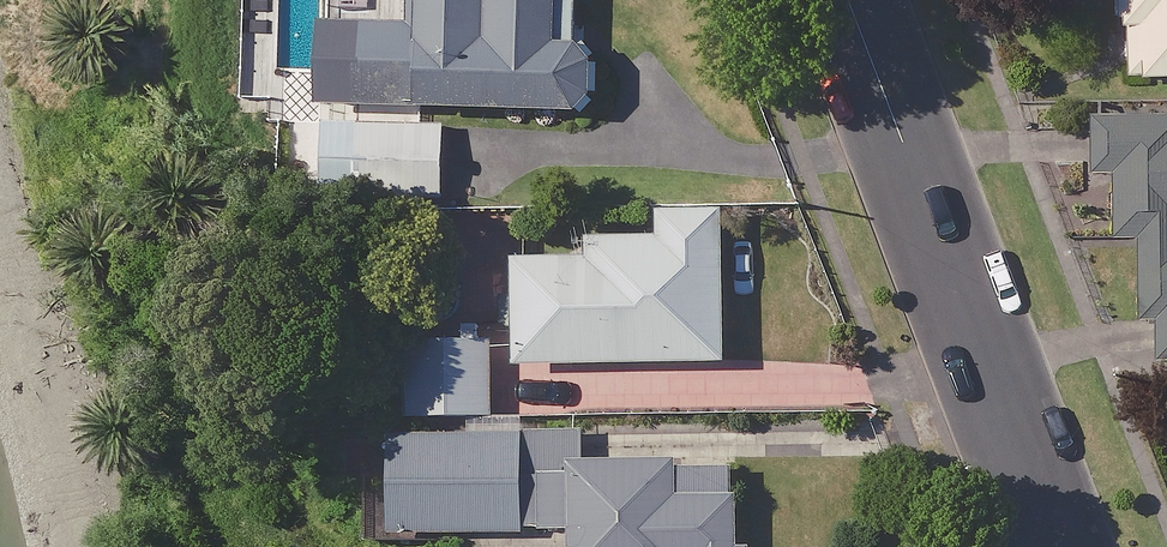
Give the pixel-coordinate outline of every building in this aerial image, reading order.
[(422,34),(358,33),(357,113),(587,118),(589,58),(576,58),(577,0),(423,0),(422,34)] [(1118,83),(1166,84),(1166,0),(1120,0),(1118,83)] [(451,127),(333,123),(331,170),(449,175),(451,127)] [(1100,124),(1099,180),(1124,180),(1122,243),(1148,244),(1146,339),(1160,340),(1159,366),(1166,366),(1166,125),(1100,124)] [(725,365),(723,212),(660,213),(660,243),(517,245),(519,368),(725,365)] [(494,349),(411,346),(407,423),(490,426),(494,349)] [(582,436),(389,439),(391,541),(482,539),(482,546),(745,546),(744,471),(582,473),(582,436)]
